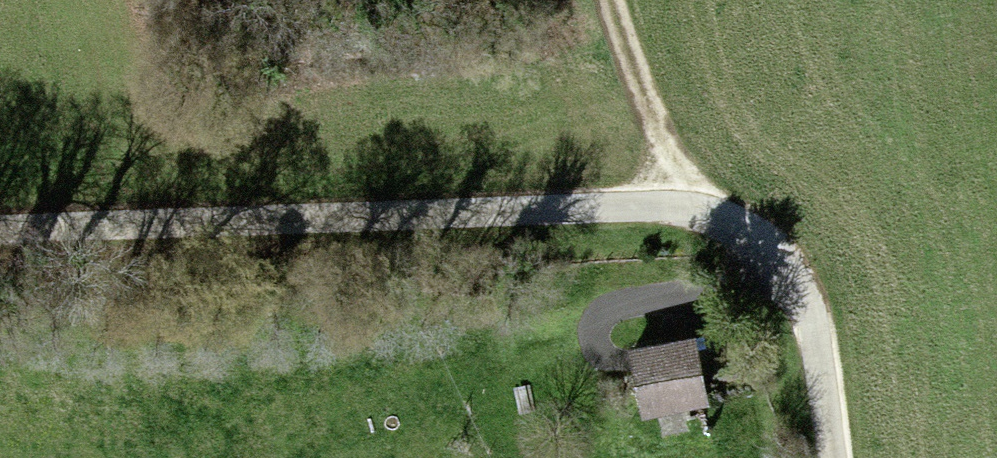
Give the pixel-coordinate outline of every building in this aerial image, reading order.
[(693,333),(640,347),(656,408),(709,394),(693,333)]
